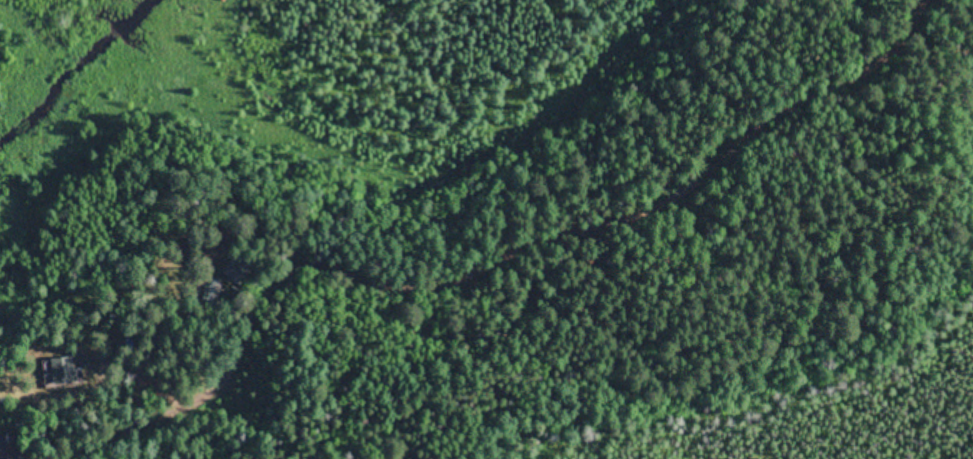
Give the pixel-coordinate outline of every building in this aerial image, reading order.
[(71,382),(65,356),(41,361),(47,387),(71,382)] [(10,436),(0,437),(0,458),(12,458),(10,436)]
